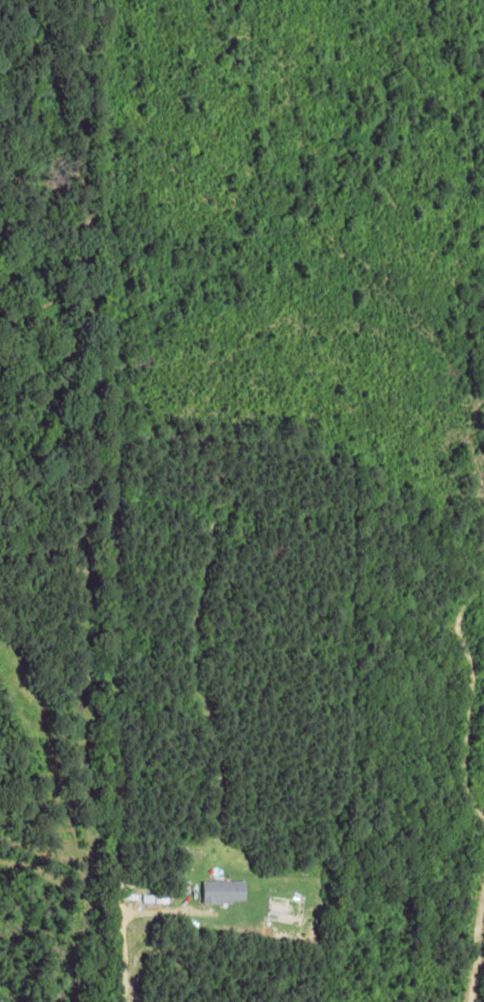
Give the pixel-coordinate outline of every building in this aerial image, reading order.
[(246,881),(203,881),(203,903),(246,902),(246,881)]
